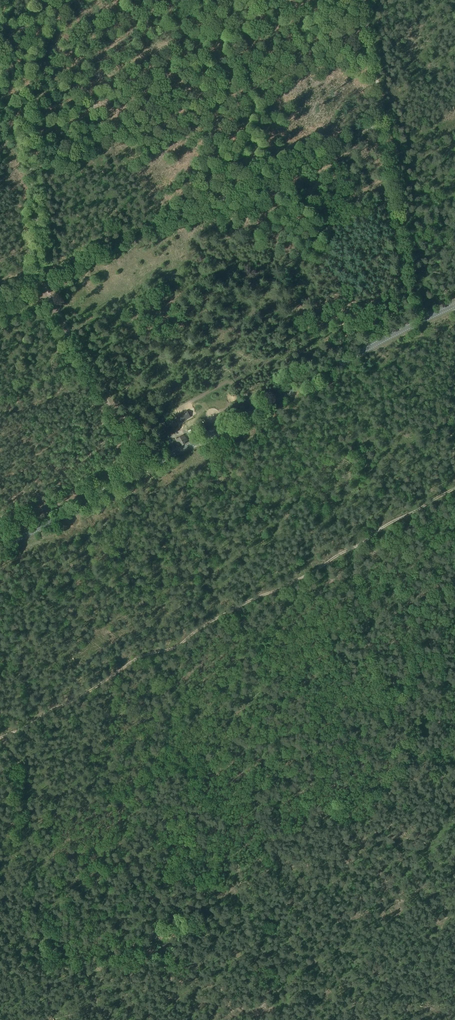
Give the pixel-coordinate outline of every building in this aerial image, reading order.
[(177,418),(180,424),(186,421),(184,418),(182,419),(181,416),(177,418)] [(188,441),(184,435),(175,440),(178,446),(181,444),(182,446),(186,444),(185,442),(188,441)]
